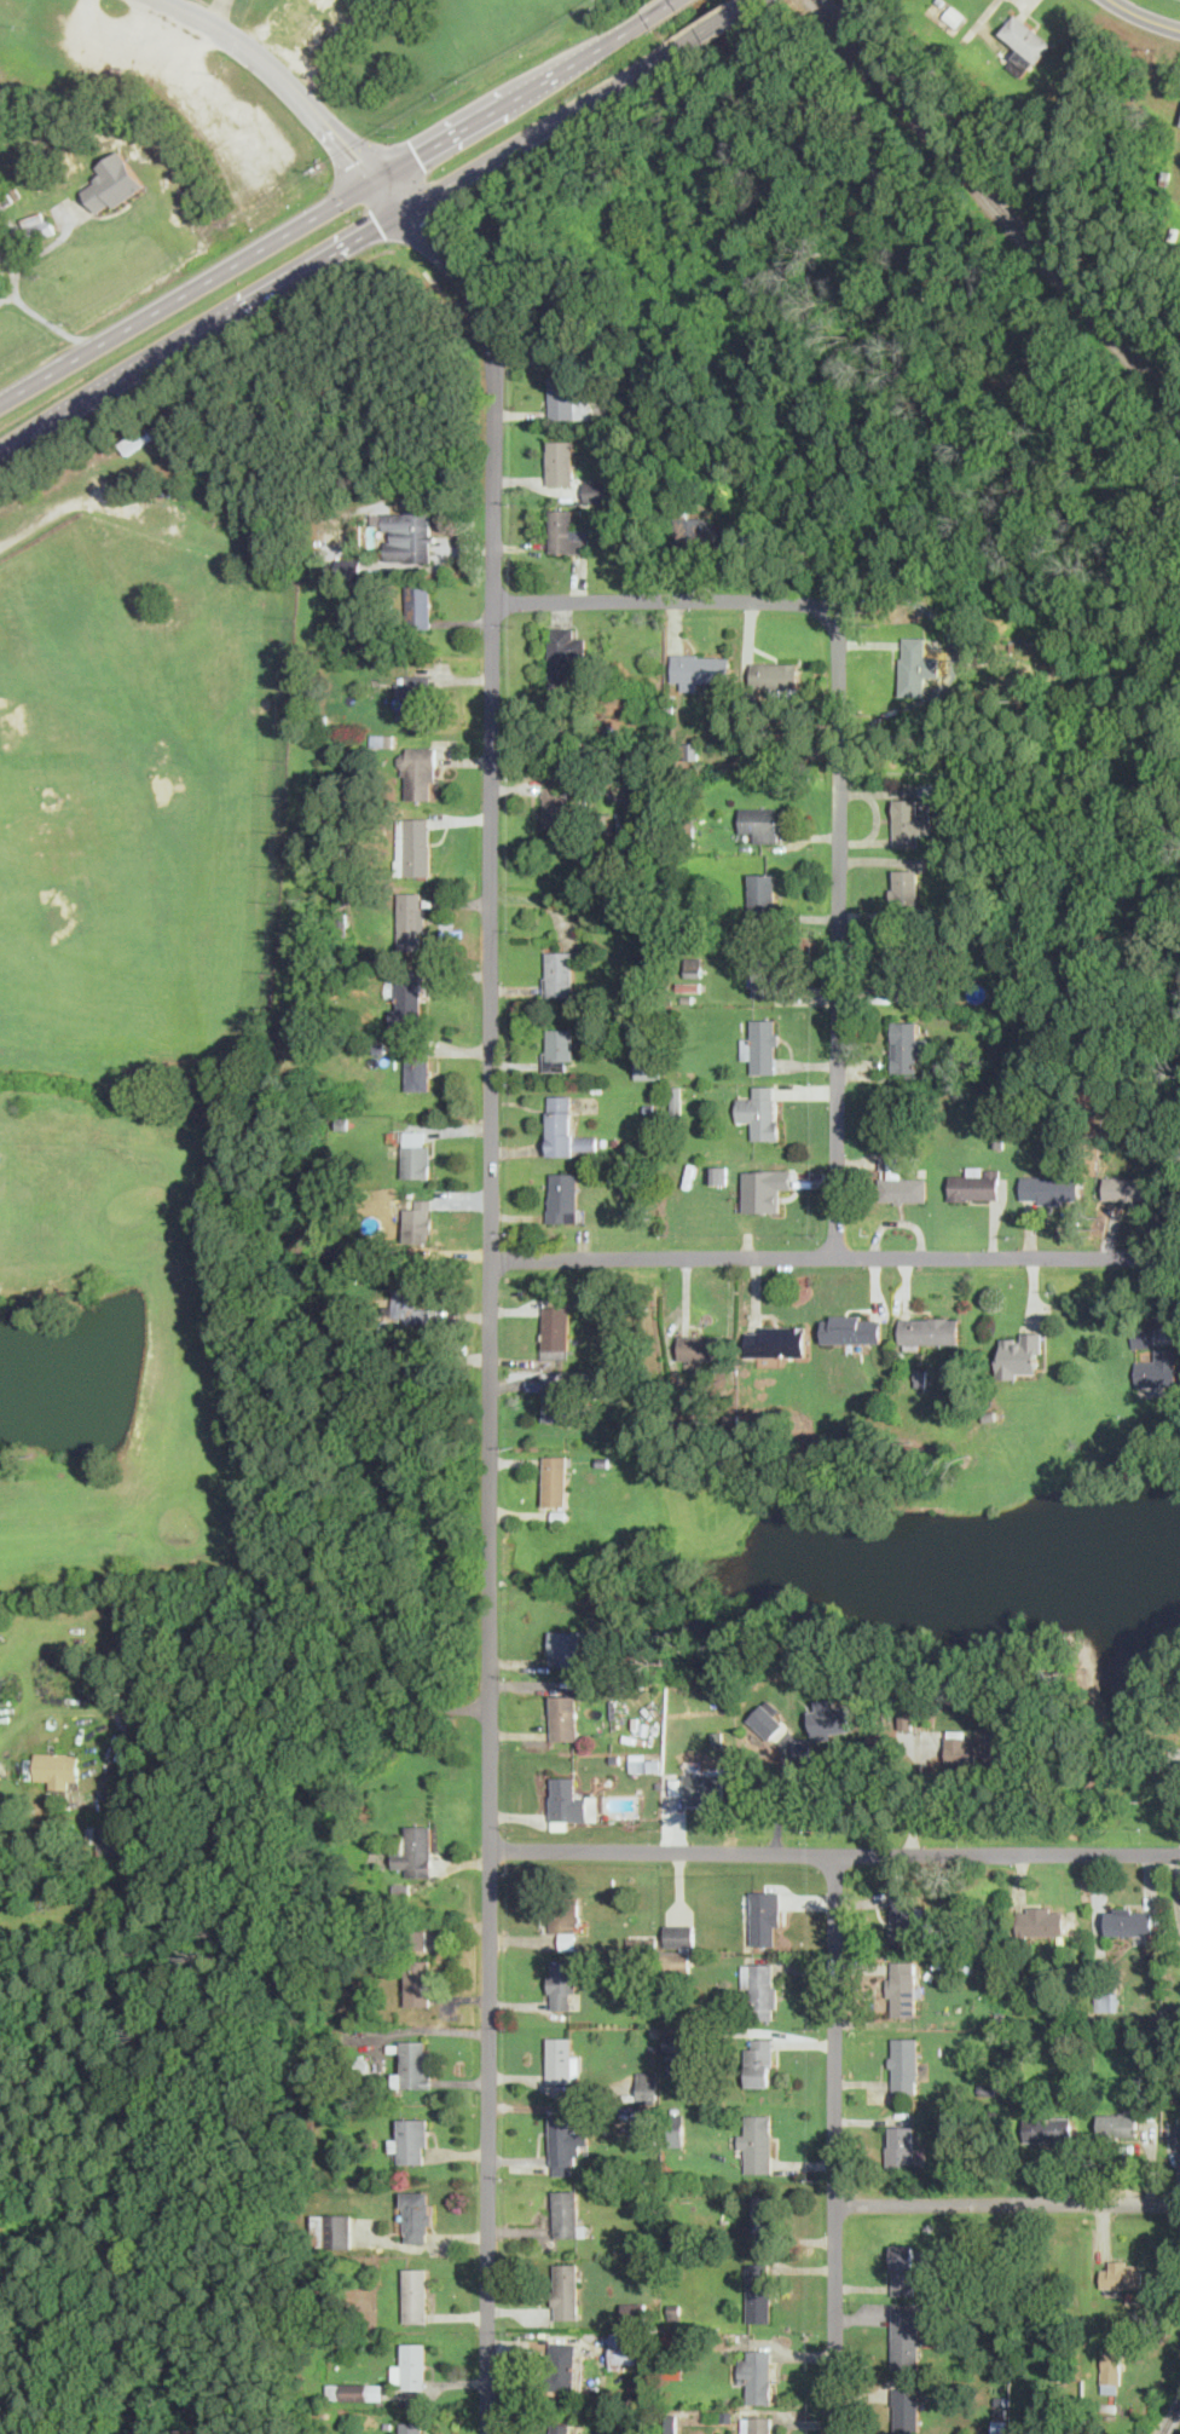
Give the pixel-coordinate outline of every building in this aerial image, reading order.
[(1031,70),(1054,42),(1016,12),(1000,31),(1020,47),(1013,56),(1031,70)] [(96,167),(103,177),(82,190),(99,215),(146,185),(122,149),(96,167)] [(15,201),(7,184),(0,187),(0,207),(15,201)] [(22,218),(30,240),(56,230),(47,209),(22,218)] [(590,398),(577,399),(577,375),(550,375),(550,419),(590,417),(590,398)] [(574,439),(548,439),(548,484),(574,484),(574,439)] [(585,480),(585,500),(612,500),(612,480),(585,480)] [(433,509),(384,508),(384,560),(433,560),(433,509)] [(588,552),(588,536),(574,536),(574,508),(550,508),(550,552),(588,552)] [(676,546),(731,546),(730,517),(675,518),(676,546)] [(407,630),(432,630),(432,583),(407,583),(407,630)] [(575,638),(575,625),(549,625),(550,688),(574,688),(574,657),(586,657),(586,638),(575,638)] [(926,636),(902,636),(902,694),(926,694),(926,636)] [(699,680),(731,681),(731,654),(673,653),(673,680),(683,680),(683,688),(699,688),(699,680)] [(753,661),(753,687),(799,687),(799,661),(753,661)] [(398,717),(430,717),(430,674),(397,674),(397,700),(398,700),(398,717)] [(403,745),(403,798),(436,798),(436,745),(403,745)] [(544,827),(569,827),(569,789),(544,789),(544,827)] [(932,811),(919,811),(919,797),(895,797),(895,846),(919,846),(919,832),(932,834),(932,811)] [(777,806),(740,806),(740,830),(753,830),(753,841),(777,841),(777,806)] [(404,817),(404,875),(430,875),(430,817),(404,817)] [(919,867),(892,867),(892,902),(919,902),(919,867)] [(776,909),(776,871),(750,871),(750,909),(776,909)] [(399,948),(424,948),(424,892),(399,892),(399,948)] [(574,994),(574,950),(546,950),(545,994),(574,994)] [(895,992),(925,992),(925,951),(895,951),(895,992)] [(753,996),(776,996),(776,953),(753,953),(753,996)] [(392,1007),(392,1023),(422,1023),(422,973),(398,973),(398,1007),(392,1007)] [(742,1060),(753,1060),(753,1073),(779,1073),(779,1019),(753,1019),(753,1033),(742,1033),(742,1060)] [(930,1034),(919,1034),(919,1020),(893,1020),(892,1072),(919,1073),(919,1056),(930,1056),(930,1034)] [(574,1069),(574,1027),(545,1027),(545,1069),(574,1069)] [(407,1089),(430,1089),(430,1049),(407,1049),(407,1089)] [(736,1096),(738,1120),(752,1120),(752,1140),(779,1140),(777,1084),(752,1085),(752,1096),(736,1096)] [(681,1113),(681,1085),(671,1085),(671,1113),(681,1113)] [(573,1132),(573,1094),(548,1094),(548,1154),(596,1154),(596,1132),(573,1132)] [(430,1130),(403,1130),(403,1177),(429,1177),(430,1130)] [(929,1200),(929,1176),(903,1176),(903,1152),(881,1152),(881,1200),(929,1200)] [(630,1163),(612,1163),(611,1177),(630,1177),(630,1163)] [(725,1165),(712,1165),(712,1182),(725,1182),(725,1165)] [(1000,1166),(962,1166),(962,1175),(951,1175),(951,1198),(1000,1198),(1000,1166)] [(744,1167),(745,1212),(781,1211),(781,1188),(794,1188),(794,1169),(744,1167)] [(579,1171),(549,1171),(549,1222),(579,1222),(579,1171)] [(1081,1175),(1022,1175),(1022,1201),(1081,1202),(1081,1175)] [(1105,1175),(1105,1199),(1149,1200),(1150,1177),(1105,1175)] [(406,1239),(433,1239),(433,1201),(406,1201),(406,1239)] [(417,1282),(393,1282),(393,1321),(432,1321),(432,1307),(417,1307),(417,1282)] [(569,1356),(569,1304),(544,1304),(544,1356),(569,1356)] [(883,1343),(883,1315),(822,1315),(822,1343),(883,1343)] [(959,1316),(900,1316),(900,1344),(959,1344),(959,1316)] [(806,1326),(747,1326),(747,1356),(806,1356),(806,1326)] [(1132,1327),(1133,1346),(1156,1346),(1156,1327),(1132,1327)] [(1020,1339),(999,1339),(999,1375),(1042,1375),(1043,1331),(1020,1331),(1020,1339)] [(723,1359),(723,1337),(679,1337),(679,1359),(723,1359)] [(1135,1361),(1136,1385),(1178,1384),(1176,1346),(1156,1348),(1157,1360),(1135,1361)] [(544,1419),(568,1419),(568,1380),(544,1380),(544,1419)] [(568,1454),(544,1454),(544,1505),(568,1505),(568,1454)] [(550,1630),(550,1665),(583,1665),(583,1630),(550,1630)] [(551,1694),(551,1738),(577,1738),(577,1694),(551,1694)] [(852,1732),(850,1706),(834,1707),(833,1701),(809,1703),(812,1737),(852,1732)] [(780,1717),(764,1703),(750,1719),(765,1734),(780,1717)] [(968,1735),(948,1735),(948,1764),(1011,1764),(1011,1730),(988,1730),(988,1742),(968,1742),(968,1735)] [(70,1787),(70,1778),(80,1778),(80,1752),(36,1752),(36,1777),(47,1777),(47,1787),(70,1787)] [(683,1784),(683,1799),(725,1799),(725,1772),(683,1772),(683,1784)] [(550,1819),(597,1819),(597,1794),(575,1794),(575,1776),(550,1776),(550,1819)] [(432,1824),(407,1824),(407,1850),(394,1850),(394,1864),(406,1864),(406,1875),(432,1875),(432,1824)] [(752,1944),(780,1944),(780,1890),(752,1890),(752,1944)] [(551,1932),(580,1932),(580,1897),(551,1897),(551,1932)] [(891,1897),(891,1940),(919,1940),(919,1897),(891,1897)] [(1018,1936),(1058,1936),(1058,1942),(1076,1942),(1076,1919),(1064,1919),(1064,1907),(1018,1908),(1018,1936)] [(1106,1933),(1152,1933),(1152,1908),(1106,1907),(1106,1933)] [(693,1944),(693,1923),(666,1923),(666,1944),(693,1944)] [(689,1953),(672,1954),(673,1968),(690,1967),(689,1953)] [(430,2006),(432,1959),(405,1959),(406,2005),(430,2006)] [(550,1959),(550,2008),(577,2008),(577,1959),(550,1959)] [(889,1960),(889,2015),(918,2015),(918,1960),(889,1960)] [(776,2018),(776,1962),(742,1962),(742,1988),(752,1988),(752,2018),(776,2018)] [(1101,1991),(1101,2008),(1128,2008),(1128,1991),(1101,1991)] [(686,2032),(666,2032),(666,2049),(686,2049),(686,2032)] [(548,2082),(579,2082),(579,2049),(571,2049),(571,2036),(548,2036),(548,2082)] [(919,2090),(919,2036),(891,2036),(891,2090),(919,2090)] [(746,2080),(774,2080),(774,2037),(746,2037),(746,2080)] [(394,2087),(432,2087),(432,2040),(403,2040),(403,2071),(394,2071),(394,2087)] [(658,2071),(638,2071),(638,2093),(658,2093),(658,2071)] [(1005,2141),(1005,2107),(985,2107),(985,2141),(1005,2141)] [(1138,2111),(1099,2111),(1099,2134),(1138,2134),(1138,2111)] [(550,2112),(551,2173),(577,2173),(577,2152),(590,2152),(590,2128),(577,2129),(577,2112),(550,2112)] [(430,2117),(403,2117),(403,2134),(391,2134),(391,2151),(399,2151),(399,2162),(430,2162),(430,2117)] [(1025,2117),(1025,2140),(1072,2140),(1072,2117),(1025,2117)] [(773,2122),(741,2122),(741,2147),(746,2147),(746,2171),(773,2171),(773,2122)] [(889,2165),(915,2165),(915,2124),(889,2124),(889,2165)] [(554,2236),(586,2236),(586,2224),(578,2224),(578,2188),(554,2188),(554,2236)] [(404,2190),(404,2205),(395,2205),(395,2228),(405,2228),(405,2242),(432,2242),(432,2190),(404,2190)] [(753,2192),(753,2246),(776,2246),(776,2192),(753,2192)] [(352,2213),(314,2213),(314,2246),(352,2246),(352,2213)] [(693,2249),(693,2225),(670,2225),(670,2249),(693,2249)] [(892,2294),(915,2294),(915,2243),(892,2243),(892,2294)] [(1101,2260),(1101,2286),(1143,2286),(1143,2260),(1101,2260)] [(554,2318),(580,2318),(580,2262),(554,2262),(554,2318)] [(748,2307),(770,2307),(770,2262),(748,2262),(748,2307)] [(428,2266),(405,2266),(405,2321),(428,2321),(428,2266)] [(647,2301),(623,2301),(623,2320),(647,2320),(647,2301)] [(892,2367),(920,2367),(920,2329),(936,2329),(936,2309),(892,2309),(892,2367)] [(637,2367),(637,2331),(611,2331),(611,2367),(637,2367)] [(584,2341),(550,2341),(550,2387),(584,2387),(584,2341)] [(427,2342),(404,2342),(404,2365),(394,2365),(394,2375),(404,2375),(404,2388),(427,2388),(427,2342)] [(773,2403),(773,2349),(740,2349),(740,2388),(750,2388),(750,2403),(773,2403)] [(1101,2392),(1121,2392),(1121,2351),(1101,2351),(1101,2392)] [(328,2399),(383,2399),(383,2382),(328,2382),(328,2399)] [(921,2386),(893,2386),(893,2433),(921,2433),(921,2386)] [(744,2415),(744,2433),(776,2433),(776,2415),(744,2415)] [(401,2419),(401,2433),(424,2433),(424,2419),(401,2419)] [(548,2433),(574,2433),(574,2423),(548,2423),(548,2433)]
